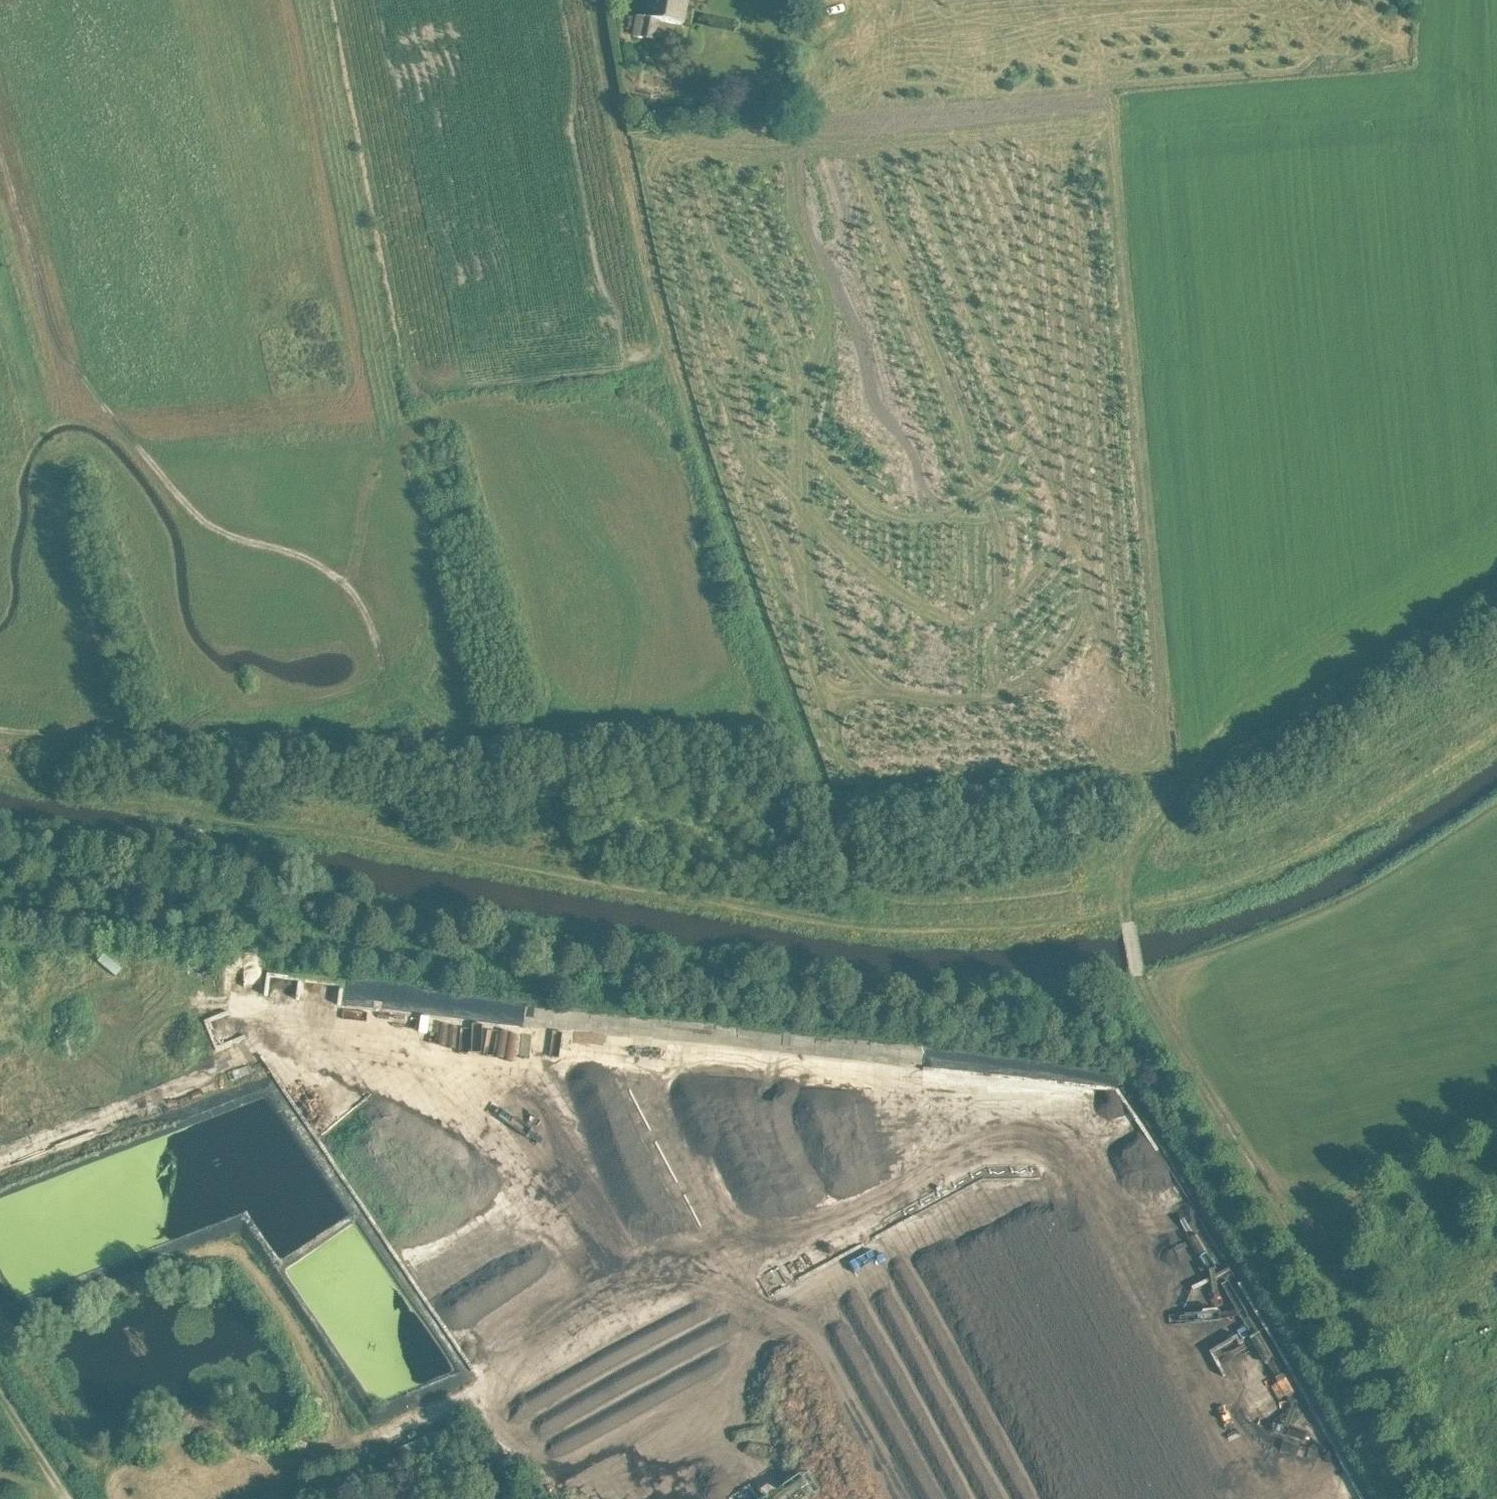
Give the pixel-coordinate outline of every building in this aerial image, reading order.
[(681,25),(686,0),(650,0),(646,16),(645,16),(645,17),(681,25)] [(1134,1201),(1182,1289),(1216,1271),(1168,1182),(1134,1201)] [(815,1489),(802,1470),(760,1498),(801,1498),(815,1489)]
